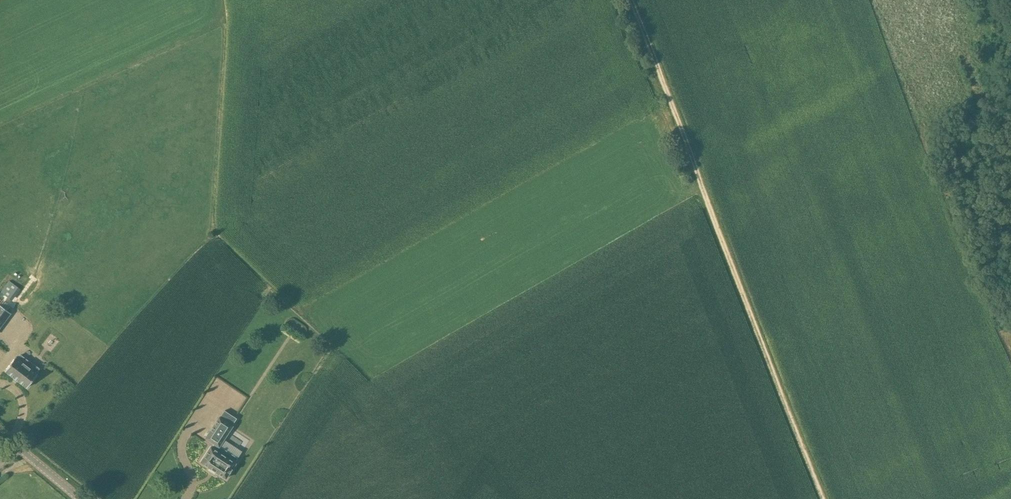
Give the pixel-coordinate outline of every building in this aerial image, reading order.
[(9,282),(1,292),(9,298),(17,288),(9,282)] [(11,313),(0,305),(0,329),(11,313)] [(5,371),(27,388),(37,374),(15,357),(5,371)] [(210,447),(201,462),(226,478),(235,463),(227,458),(229,454),(219,447),(224,439),(232,426),(232,425),(236,419),(224,411),(220,418),(219,417),(205,438),(215,444),(212,448),(210,447)]
